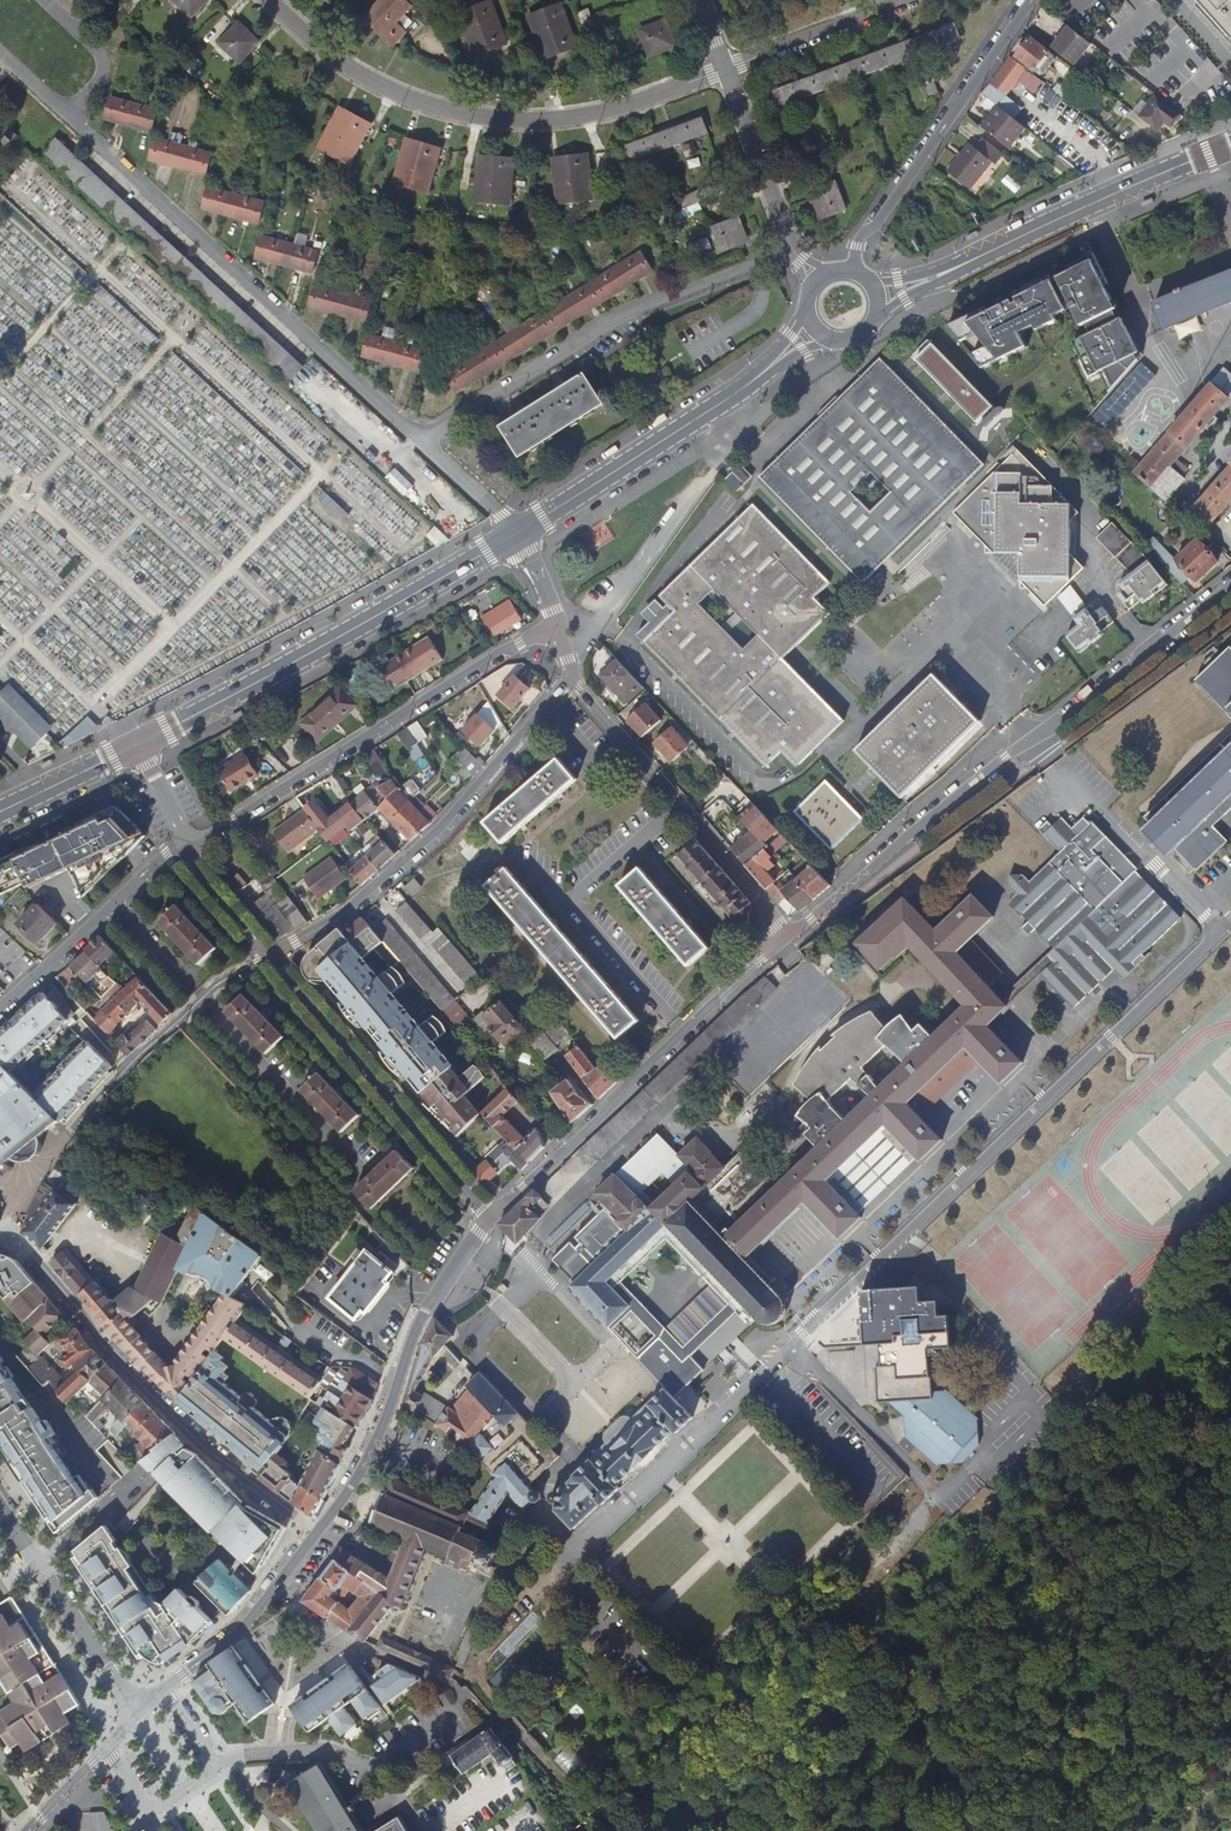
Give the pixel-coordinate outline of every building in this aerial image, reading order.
[(192,14),(205,0),(177,0),(192,14)] [(393,43),(405,31),(396,22),(411,5),(406,0),(382,0),(373,9),(365,17),(393,43)] [(459,13),(475,55),(508,43),(491,0),(459,13)] [(742,2),(748,17),(773,7),(771,0),(741,0),(742,2)] [(1230,40),(1230,39),(1230,0),(1195,0),(1230,40)] [(560,4),(529,16),(545,58),(577,46),(560,4)] [(579,12),(583,21),(592,18),(588,9),(579,12)] [(583,21),(586,31),(596,27),(592,18),(583,21)] [(666,20),(664,21),(642,29),(651,54),(675,44),(666,20)] [(239,22),(237,24),(221,41),(240,60),(252,46),(258,40),(239,22)] [(918,37),(923,51),(926,50),(959,37),(954,24),(918,37)] [(1092,44),(1070,26),(1052,47),(1075,65),(1092,44)] [(1016,54),(1033,67),(1048,49),(1031,35),(1016,54)] [(884,50),(889,63),(923,51),(918,37),(911,40),(884,50)] [(1052,52),(1048,49),(1033,67),(1037,70),(1041,70),(1053,56),(1052,52)] [(889,63),(884,50),(848,63),(853,77),(889,63)] [(1001,89),(1009,95),(1017,86),(1021,88),(1025,83),(1038,93),(1046,83),(1013,55),(993,83),(1001,89)] [(853,77),(848,63),(813,76),(818,90),(853,77)] [(939,64),(930,68),(933,77),(936,76),(942,74),(939,64)] [(933,77),(930,68),(921,71),(924,81),(933,77)] [(1133,77),(1122,69),(1119,72),(1130,81),(1133,77)] [(818,90),(813,76),(775,90),(780,103),(818,90)] [(986,93),(1001,106),(1009,95),(1001,89),(998,93),(991,87),(986,93)] [(1180,113),(1158,95),(1140,117),(1157,130),(1165,120),(1171,124),(1180,113)] [(104,119),(128,125),(133,104),(109,98),(104,119)] [(1115,106),(1128,116),(1132,111),(1119,101),(1115,106)] [(133,104),(128,125),(151,131),(156,110),(133,104)] [(340,107),(336,116),(319,146),(350,162),(363,138),(371,122),(340,107)] [(994,117),(1019,137),(1027,127),(1002,107),(994,117)] [(663,132),(668,146),(707,131),(702,117),(663,132)] [(1019,137),(994,117),(986,127),(1010,147),(1019,137)] [(0,130),(0,138),(10,147),(20,135),(18,133),(7,123),(0,130)] [(865,136),(874,133),(870,124),(861,127),(865,136)] [(856,139),(865,136),(861,127),(853,130),(856,139)] [(668,146),(663,132),(626,146),(631,160),(668,146)] [(839,146),(836,137),(826,140),(830,149),(839,146)] [(78,157),(57,138),(45,151),(66,170),(78,157)] [(407,138),(404,148),(395,181),(427,191),(435,164),(440,148),(407,138)] [(186,158),(189,147),(156,139),(151,160),(173,166),(175,156),(186,158)] [(1000,164),(1006,157),(984,139),(978,146),(973,142),(950,169),(972,187),(995,160),(1000,164)] [(175,156),(173,166),(205,174),(211,153),(189,147),(186,158),(175,156)] [(552,158),(553,168),(558,202),(592,198),(588,170),(585,153),(552,158)] [(479,156),(478,166),(476,200),(510,203),(512,176),(513,159),(479,156)] [(228,296),(78,157),(66,170),(184,280),(277,367),(290,353),(228,296)] [(845,208),(834,181),(812,190),(822,217),(845,208)] [(208,187),(203,208),(226,214),(228,205),(241,208),(244,197),(208,187)] [(690,204),(699,201),(696,192),(687,195),(690,204)] [(681,208),(690,204),(687,195),(677,199),(681,208)] [(228,205),(226,214),(261,223),(266,203),(244,197),(241,208),(228,205)] [(654,218),(658,228),(668,224),(664,214),(654,218)] [(739,217),(737,218),(713,227),(722,250),(739,244),(748,240),(739,217)] [(293,256),(295,246),(264,237),(258,258),(279,263),(281,253),(293,256)] [(281,253),(279,263),(313,272),(318,251),(295,246),(293,256),(281,253)] [(620,264),(631,282),(651,270),(640,251),(620,264)] [(965,318),(949,326),(961,342),(967,339),(966,335),(975,331),(978,334),(988,348),(973,358),(983,370),(993,365),(991,362),(997,360),(999,362),(1029,347),(1022,333),(1019,328),(1034,320),(1037,326),(1045,321),(1047,326),(1059,320),(1057,315),(1054,310),(1071,302),(1073,307),(1083,326),(1087,324),(1091,333),(1074,341),(1092,376),(1101,371),(1105,369),(1114,386),(1135,361),(1132,355),(1135,354),(1120,319),(1117,320),(1110,304),(1113,302),(1108,291),(1111,290),(1095,253),(1068,267),(1071,271),(1059,277),(1060,279),(1054,282),(1051,275),(1008,297),(1010,302),(998,308),(995,303),(965,318)] [(631,282),(620,264),(592,282),(603,300),(631,282)] [(1184,291),(1183,289),(1176,291),(1177,294),(1154,303),(1164,329),(1230,302),(1230,272),(1184,291)] [(603,300),(592,282),(564,299),(575,318),(603,300)] [(316,286),(310,307),(333,313),(335,303),(347,305),(350,294),(316,286)] [(335,303),(333,313),(368,322),(373,301),(350,294),(347,305),(335,303)] [(1008,297),(995,303),(998,308),(1010,302),(1008,297)] [(552,326),(555,331),(575,318),(564,299),(543,312),(552,326)] [(1054,310),(1057,315),(1073,307),(1071,302),(1054,310)] [(552,326),(543,312),(522,325),(534,344),(555,331),(552,326)] [(1034,320),(1019,328),(1022,333),(1037,326),(1034,320)] [(534,344),(522,325),(494,343),(506,362),(534,344)] [(975,331),(966,335),(967,339),(978,334),(975,331)] [(401,353),(403,343),(370,334),(364,356),(386,362),(389,350),(401,353)] [(389,350),(386,362),(421,371),(427,349),(410,345),(403,343),(401,353),(389,350)] [(506,362),(494,343),(467,361),(478,379),(506,362)] [(885,560),(890,556),(984,462),(882,358),(865,374),(839,399),(836,396),(818,414),(822,417),(761,476),(785,501),(864,581),(882,563),(885,560)] [(478,379),(467,361),(447,373),(459,392),(478,379)] [(642,366),(627,376),(635,389),(651,380),(642,366)] [(1166,500),(1185,478),(1182,476),(1189,467),(1178,457),(1230,396),(1230,374),(1225,368),(1182,416),(1133,472),(1166,500)] [(1101,371),(1113,388),(1114,386),(1105,369),(1101,371)] [(521,454),(523,457),(605,406),(587,378),(569,389),(565,383),(561,385),(557,388),(561,394),(530,414),(526,408),(522,411),(518,413),(522,419),(506,429),(517,447),(521,454)] [(1028,589),(1046,607),(1084,568),(1070,554),(1071,522),(1079,514),(1017,451),(954,514),(985,546),(985,554),(991,555),(1006,570),(1021,586),(1021,590),(1028,589)] [(739,491),(752,478),(737,464),(733,468),(731,470),(734,473),(731,476),(727,479),(739,491)] [(1197,508),(1214,523),(1230,504),(1230,469),(1197,508)] [(328,495),(324,492),(318,498),(323,502),(320,505),(338,521),(340,518),(344,521),(350,515),(328,495)] [(767,766),(780,753),(795,768),(821,743),(828,736),(844,721),(793,668),(784,659),(794,649),(799,644),(830,613),(815,598),(830,583),(809,561),(768,519),(754,505),(738,520),(686,571),(659,597),(668,606),(665,608),(657,600),(641,615),(649,624),(637,636),(767,766)] [(1142,602),(1145,606),(1169,586),(1164,580),(1146,557),(1140,551),(1113,523),(1097,539),(1127,569),(1128,569),(1133,574),(1120,584),(1125,591),(1121,593),(1121,599),(1129,610),(1130,611),(1142,602)] [(436,548),(450,540),(436,527),(427,537),(436,548)] [(1152,538),(1146,544),(1182,581),(1192,573),(1198,580),(1218,560),(1198,538),(1175,561),(1152,538)] [(1072,588),(1058,599),(1071,615),(1085,605),(1072,588)] [(512,598),(485,615),(496,632),(523,615),(512,598)] [(1067,635),(1068,637),(1078,650),(1087,643),(1093,643),(1101,637),(1101,632),(1114,622),(1109,616),(1106,619),(1100,610),(1097,612),(1092,605),(1075,619),(1079,625),(1067,635)] [(384,669),(396,689),(447,656),(434,636),(418,647),(416,644),(398,656),(399,659),(384,669)] [(1230,644),(1196,678),(1230,714),(1230,644)] [(643,688),(618,661),(601,676),(626,704),(643,688)] [(514,705),(531,685),(515,673),(499,692),(514,705)] [(901,799),(902,800),(903,799),(935,768),(980,724),(981,723),(980,722),(965,707),(958,699),(954,695),(950,691),(934,675),(910,698),(894,713),(879,729),(855,751),(871,768),(874,771),(879,776),(901,799)] [(362,702),(345,684),(306,720),(323,737),(362,702)] [(23,710),(45,732),(50,727),(9,686),(4,691),(23,710)] [(4,691),(0,695),(0,716),(1,717),(4,730),(17,734),(31,747),(45,732),(23,710),(4,691)] [(627,721),(643,738),(661,721),(646,704),(627,721)] [(482,747),(499,730),(479,711),(457,734),(467,743),(472,738),(482,747)] [(242,712),(231,717),(233,722),(244,716),(242,712)] [(61,749),(82,738),(91,734),(98,727),(88,718),(57,745),(61,749)] [(418,721),(408,728),(418,743),(428,736),(418,721)] [(673,728),(657,742),(674,761),(690,747),(673,728)] [(1230,806),(1230,730),(1144,814),(1152,821),(1144,829),(1148,834),(1168,854),(1176,846),(1199,869),(1230,838),(1214,822),(1230,806)] [(414,741),(406,746),(415,760),(424,755),(414,741)] [(721,770),(701,749),(696,753),(712,770),(714,769),(718,773),(721,770)] [(232,790),(259,772),(246,752),(219,769),(232,790)] [(469,782),(488,762),(478,753),(459,773),(469,782)] [(461,764),(458,760),(455,757),(450,761),(457,768),(461,764)] [(352,802),(366,818),(381,804),(386,799),(382,794),(388,790),(383,784),(378,787),(376,785),(382,782),(394,779),(382,759),(371,765),(381,778),(352,800),(352,802)] [(484,823),(502,844),(520,829),(522,827),(524,825),(556,798),(558,796),(560,794),(577,780),(559,759),(484,823)] [(51,761),(40,766),(43,770),(54,765),(51,761)] [(347,766),(333,774),(338,781),(351,773),(347,766)] [(423,789),(411,775),(398,785),(394,779),(382,782),(376,785),(378,787),(383,784),(388,790),(382,794),(386,799),(381,804),(393,817),(410,801),(416,796),(423,789)] [(827,781),(795,812),(832,850),(864,819),(845,799),(842,796),(839,793),(827,781)] [(733,847),(748,863),(757,855),(768,845),(764,841),(777,829),(744,794),(740,798),(749,809),(741,816),(753,829),(733,847)] [(402,827),(425,804),(416,796),(410,801),(393,817),(402,827)] [(346,834),(363,821),(366,818),(352,802),(352,800),(331,817),(314,800),(305,807),(306,808),(320,828),(329,839),(342,829),(346,834)] [(433,821),(438,815),(426,804),(425,804),(402,827),(413,839),(433,821)] [(28,880),(31,885),(71,866),(85,894),(138,842),(140,839),(141,836),(141,834),(141,831),(141,830),(141,827),(139,824),(138,823),(123,807),(118,812),(115,815),(111,813),(88,824),(86,818),(69,826),(57,832),(28,847),(0,860),(0,862),(2,866),(0,867),(0,893),(28,880)] [(320,828),(306,808),(274,832),(289,852),(320,828)] [(1086,814),(1072,827),(1080,832),(1092,820),(1086,814)] [(1043,972),(1043,973),(1076,1006),(1116,967),(1126,977),(1132,972),(1149,955),(1145,952),(1152,946),(1181,917),(1137,871),(1139,869),(1095,823),(1092,820),(1080,832),(1072,827),(1062,816),(1054,823),(1049,818),(1040,826),(1062,850),(1057,854),(1036,874),(1031,878),(1025,871),(1011,871),(1011,885),(1017,892),(1011,898),(1030,918),(1023,924),(1030,932),(1037,926),(1056,945),(1049,951),(1057,959),(1043,972)] [(752,904),(697,841),(687,850),(679,856),(702,883),(697,888),(705,897),(710,893),(734,921),(739,916),(741,917),(744,918),(746,918),(748,916),(749,913),(749,910),(747,909),(752,904)] [(379,870),(396,856),(385,842),(368,857),(379,870)] [(748,863),(768,887),(775,880),(789,868),(785,864),(773,874),(757,855),(748,863)] [(816,897),(830,885),(827,881),(803,855),(797,860),(806,869),(797,877),(816,897)] [(361,886),(379,870),(368,857),(350,872),(361,886)] [(319,899),(348,878),(332,858),(304,878),(319,899)] [(619,1038),(622,1041),(643,1023),(640,1020),(621,999),(619,996),(617,993),(589,962),(587,959),(585,957),(557,926),(555,923),(553,921),(526,890),(523,887),(521,884),(507,868),(486,886),(619,1038)] [(620,885),(690,966),(711,948),(688,922),(657,887),(640,868),(620,885)] [(801,909),(816,897),(797,877),(789,868),(775,880),(799,907),(801,909)] [(277,941),(308,923),(266,870),(247,887),(238,894),(277,941)] [(228,883),(238,894),(247,887),(238,875),(228,883)] [(412,894),(421,887),(415,879),(406,887),(412,894)] [(768,887),(792,913),(799,907),(775,880),(768,887)] [(888,1018),(881,1025),(871,1010),(870,1011),(841,1025),(833,1032),(836,1035),(820,1049),(817,1046),(798,1072),(794,1084),(806,1098),(798,1107),(793,1113),(802,1116),(796,1122),(815,1143),(809,1148),(812,1151),(778,1184),(724,1235),(746,1258),(806,1200),(842,1237),(863,1217),(860,1214),(827,1179),(887,1122),(920,1155),(923,1159),(945,1138),(923,1115),(909,1101),(969,1043),(983,1058),(1005,1080),(1026,1061),(990,1023),(1011,1004),(1003,996),(992,985),(958,950),(969,939),(994,915),(974,894),(938,929),(907,897),(859,943),(880,965),(894,952),(897,955),(911,942),(924,956),(926,958),(968,1001),(955,1013),(942,1026),(939,1023),(931,1029),(912,1010),(907,1015),(905,1006),(897,1010),(888,1018)] [(469,988),(482,977),(440,928),(434,932),(408,902),(407,901),(397,909),(429,946),(432,943),(469,988)] [(59,924),(39,906),(21,925),(40,944),(59,924)] [(177,907),(159,924),(200,966),(217,949),(199,930),(201,929),(198,926),(195,924),(194,925),(177,907)] [(385,939),(375,927),(364,914),(355,922),(376,946),(385,939)] [(385,939),(387,941),(431,993),(445,1009),(457,999),(387,917),(375,927),(385,939)] [(420,1026),(408,1011),(393,993),(408,980),(394,964),(379,977),(363,957),(376,946),(355,922),(345,930),(344,929),(315,953),(310,953),(307,959),(306,964),(314,973),(313,978),(330,979),(333,976),(344,989),(341,992),(350,1003),(361,1016),(370,1027),(374,1024),(381,1033),(385,1038),(382,1041),(392,1053),(402,1065),(412,1076),(416,1073),(427,1087),(424,1090),(440,1110),(439,1111),(437,1113),(445,1121),(448,1118),(461,1134),(473,1122),(470,1119),(474,1114),(477,1118),(483,1112),(466,1095),(487,1074),(477,1062),(462,1074),(434,1042),(449,1029),(435,1013),(420,1026)] [(85,950),(87,952),(99,966),(114,952),(100,936),(85,950)] [(992,985),(1003,974),(969,939),(958,950),(992,985)] [(1003,996),(1011,1004),(1043,973),(1043,972),(1057,959),(1049,951),(1003,996)] [(87,952),(71,964),(91,985),(94,982),(91,979),(98,973),(105,980),(108,977),(109,976),(99,966),(87,952)] [(57,977),(73,994),(78,989),(70,979),(75,975),(72,973),(74,972),(70,967),(64,973),(63,972),(57,977)] [(734,1002),(644,1088),(658,1102),(705,1057),(778,987),(766,974),(734,1002)] [(115,983),(108,977),(105,980),(103,982),(110,989),(115,983)] [(160,1024),(171,1013),(138,977),(127,987),(139,1000),(140,1001),(142,1005),(160,1024)] [(115,998),(126,988),(117,983),(102,998),(108,1005),(115,998)] [(115,998),(127,1011),(129,1009),(133,1014),(138,1010),(133,1005),(139,1000),(127,987),(126,988),(115,998)] [(16,1012),(17,1014),(9,1022),(2,1028),(0,1026),(0,1064),(1,1065),(4,1068),(7,1071),(8,1072),(66,1019),(73,1026),(80,1020),(73,1013),(51,989),(44,995),(42,992),(37,996),(35,995),(33,996),(29,1000),(22,1006),(16,1012)] [(244,995),(227,1011),(268,1053),(284,1037),(267,1019),(269,1018),(266,1015),(263,1012),(262,1013),(244,995)] [(94,1018),(102,1027),(111,1036),(113,1039),(119,1033),(112,1025),(127,1011),(115,998),(108,1005),(98,1014),(94,1018)] [(88,1000),(83,1005),(87,1009),(92,1004),(88,1000)] [(504,1000),(502,1001),(488,1012),(497,1022),(492,1026),(503,1039),(514,1030),(517,1033),(520,1034),(526,1029),(525,1024),(504,1000)] [(356,1021),(361,1016),(350,1003),(345,1008),(351,1016),(356,1021)] [(91,1008),(88,1011),(94,1018),(98,1014),(91,1008)] [(542,1028),(558,1046),(571,1036),(563,1027),(556,1018),(542,1028)] [(155,1031),(156,1030),(146,1019),(139,1026),(137,1024),(133,1027),(135,1029),(128,1036),(137,1047),(155,1031)] [(560,1049),(558,1046),(542,1028),(538,1031),(529,1038),(547,1059),(560,1049)] [(128,1055),(137,1047),(128,1036),(125,1033),(116,1042),(128,1055)] [(58,1067),(59,1069),(33,1096),(58,1120),(59,1121),(69,1111),(72,1113),(75,1110),(78,1107),(76,1104),(86,1094),(84,1092),(94,1082),(97,1085),(100,1081),(103,1078),(100,1076),(110,1065),(84,1040),(58,1067)] [(567,1057),(585,1077),(597,1067),(577,1043),(569,1049),(573,1052),(567,1057)] [(983,1058),(969,1043),(909,1101),(923,1115),(983,1058)] [(397,1070),(402,1065),(392,1053),(387,1057),(391,1063),(397,1070)] [(2,1168),(2,1169),(2,1171),(3,1172),(4,1173),(5,1173),(7,1173),(8,1173),(10,1172),(11,1171),(11,1169),(11,1168),(11,1167),(10,1166),(9,1165),(8,1165),(7,1164),(6,1164),(11,1159),(12,1160),(16,1162),(19,1163),(22,1163),(23,1163),(26,1163),(29,1162),(33,1160),(35,1158),(36,1156),(38,1154),(38,1153),(39,1151),(40,1147),(40,1144),(40,1142),(40,1140),(39,1137),(58,1121),(58,1120),(33,1096),(8,1072),(7,1071),(4,1068),(1,1065),(0,1064),(0,1165),(2,1168)] [(612,1087),(619,1079),(606,1064),(599,1070),(597,1067),(585,1077),(601,1096),(612,1087)] [(319,1073),(302,1089),(343,1132),(359,1116),(342,1098),(344,1096),(341,1093),(338,1090),(337,1091),(319,1073)] [(574,1122),(593,1104),(581,1096),(570,1080),(554,1092),(574,1122)] [(518,1101),(508,1088),(483,1113),(512,1141),(518,1147),(527,1139),(504,1115),(518,1101)] [(644,1088),(595,1134),(604,1143),(594,1153),(600,1159),(658,1102),(644,1088)] [(860,1214),(920,1155),(887,1122),(827,1179),(860,1214)] [(543,1148),(546,1146),(545,1141),(542,1134),(542,1131),(538,1128),(527,1139),(518,1147),(531,1160),(543,1148)] [(609,1325),(631,1305),(614,1287),(608,1282),(637,1254),(662,1229),(691,1201),(724,1235),(778,1184),(741,1148),(721,1167),(693,1138),(678,1154),(658,1134),(599,1191),(623,1215),(618,1219),(606,1207),(576,1236),(582,1243),(578,1247),(571,1240),(553,1259),(575,1282),(571,1286),(609,1325)] [(595,1134),(585,1144),(594,1153),(604,1143),(595,1134)] [(523,1168),(531,1160),(518,1147),(512,1141),(505,1147),(502,1144),(487,1156),(488,1158),(475,1170),(485,1181),(513,1157),(523,1168)] [(580,1152),(593,1165),(598,1160),(585,1147),(580,1152)] [(373,1210),(415,1170),(397,1152),(379,1168),(378,1166),(375,1169),(372,1172),(373,1174),(363,1183),(355,1191),(373,1210)] [(55,1168),(48,1181),(59,1191),(69,1178),(55,1168)] [(22,1232),(43,1248),(53,1234),(58,1227),(77,1203),(59,1191),(48,1181),(38,1198),(22,1232)] [(545,1195),(539,1201),(546,1208),(552,1202),(545,1195)] [(691,1201),(662,1229),(696,1264),(701,1268),(732,1301),(738,1307),(753,1323),(758,1318),(762,1320),(767,1323),(772,1323),(777,1322),(781,1319),(785,1316),(787,1311),(787,1307),(787,1305),(787,1302),(784,1297),(746,1258),(724,1235),(691,1201)] [(221,1292),(228,1295),(232,1297),(265,1255),(264,1252),(234,1230),(200,1205),(197,1206),(181,1239),(192,1245),(181,1268),(189,1272),(194,1270),(201,1270),(208,1272),(213,1276),(217,1280),(220,1285),(221,1292)] [(55,1263),(109,1325),(124,1312),(131,1320),(157,1297),(164,1300),(181,1268),(192,1245),(181,1239),(172,1235),(165,1232),(159,1245),(150,1262),(138,1287),(135,1285),(115,1302),(97,1281),(92,1285),(65,1253),(55,1262),(55,1263)] [(386,1262),(391,1256),(383,1250),(378,1256),(369,1249),(366,1253),(360,1248),(355,1254),(361,1259),(332,1297),(362,1321),(368,1312),(372,1315),(395,1285),(392,1282),(399,1273),(386,1262)] [(3,1292),(5,1295),(7,1299),(6,1300),(21,1316),(26,1312),(32,1319),(51,1297),(19,1261),(15,1258),(10,1256),(4,1254),(0,1254),(0,1292),(3,1292)] [(504,1284),(500,1288),(504,1293),(509,1289),(504,1284)] [(876,1389),(876,1395),(877,1405),(888,1405),(903,1418),(904,1438),(934,1464),(962,1462),(977,1446),(975,1418),(946,1391),(931,1392),(929,1349),(952,1347),(950,1316),(940,1316),(939,1300),(923,1302),(922,1288),(871,1292),(869,1292),(861,1293),(863,1326),(864,1349),(881,1348),(882,1370),(874,1370),(876,1389)] [(214,1351),(223,1340),(236,1323),(239,1320),(246,1309),(249,1306),(232,1297),(228,1295),(218,1307),(192,1340),(212,1355),(214,1351)] [(65,1314),(51,1297),(32,1319),(31,1319),(39,1328),(44,1333),(60,1319),(65,1314)] [(732,1301),(683,1348),(678,1353),(684,1359),(691,1353),(738,1307),(732,1301)] [(31,1319),(32,1319),(26,1312),(21,1316),(26,1323),(31,1319)] [(133,1352),(138,1358),(151,1345),(142,1336),(143,1335),(131,1320),(124,1312),(109,1325),(133,1352)] [(406,1403),(413,1408),(422,1395),(415,1390),(436,1354),(455,1335),(439,1319),(438,1317),(420,1349),(405,1402),(406,1403)] [(236,1323),(223,1340),(310,1399),(321,1384),(322,1383),(278,1353),(236,1323)] [(94,1350),(76,1327),(62,1338),(72,1351),(63,1357),(71,1368),(77,1363),(94,1350)] [(51,1341),(44,1333),(39,1328),(25,1340),(30,1344),(39,1352),(51,1341)] [(666,1330),(661,1336),(678,1353),(683,1348),(666,1330)] [(292,1342),(285,1336),(280,1344),(285,1348),(287,1349),(292,1342)] [(638,1358),(667,1388),(675,1397),(705,1368),(691,1353),(684,1359),(678,1353),(661,1336),(638,1358)] [(154,1374),(178,1399),(196,1377),(212,1355),(192,1340),(172,1367),(157,1351),(144,1364),(154,1374)] [(138,1358),(144,1364),(157,1351),(151,1345),(138,1358)] [(107,1363),(94,1350),(77,1363),(80,1368),(62,1385),(59,1382),(64,1377),(58,1372),(53,1376),(51,1378),(52,1379),(68,1400),(70,1398),(72,1396),(91,1378),(107,1363)] [(229,1441),(264,1470),(266,1468),(279,1450),(273,1446),(276,1442),(282,1447),(293,1433),(293,1432),(293,1428),(293,1426),(292,1424),(290,1421),(287,1419),(285,1418),(282,1417),(278,1417),(274,1418),(271,1421),(254,1408),(257,1404),(257,1402),(256,1399),(249,1393),(246,1393),(245,1394),(242,1397),(225,1384),(230,1377),(225,1373),(229,1367),(221,1361),(223,1358),(214,1351),(212,1355),(196,1377),(178,1399),(189,1410),(214,1430),(218,1430),(224,1433),(227,1436),(229,1441)] [(39,1360),(53,1376),(58,1372),(43,1356),(39,1360)] [(51,1378),(53,1376),(39,1360),(29,1369),(43,1385),(51,1378)] [(5,1455),(24,1482),(36,1501),(41,1509),(42,1511),(57,1532),(100,1498),(99,1497),(94,1490),(91,1492),(81,1477),(76,1480),(54,1446),(57,1444),(53,1438),(57,1436),(48,1421),(44,1424),(34,1409),(28,1412),(17,1396),(22,1393),(13,1379),(11,1380),(0,1363),(0,1447),(5,1455)] [(122,1379),(107,1363),(91,1378),(99,1387),(97,1390),(104,1397),(122,1379)] [(332,1369),(322,1383),(321,1384),(327,1389),(327,1388),(333,1380),(337,1375),(340,1371),(333,1366),(332,1369)] [(343,1366),(340,1371),(337,1375),(333,1380),(341,1386),(350,1372),(343,1366)] [(353,1383),(374,1398),(381,1383),(365,1371),(361,1371),(359,1374),(352,1369),(350,1372),(341,1386),(333,1380),(327,1388),(332,1392),(334,1389),(346,1393),(353,1383)] [(470,1446),(496,1476),(472,1513),(469,1519),(494,1530),(497,1522),(491,1520),(510,1491),(525,1509),(534,1500),(538,1501),(542,1498),(542,1493),(539,1491),(535,1491),(530,1485),(561,1455),(481,1373),(469,1387),(471,1390),(454,1409),(451,1407),(450,1409),(438,1424),(464,1442),(470,1446)] [(144,1401),(122,1379),(104,1397),(87,1413),(91,1418),(96,1413),(98,1415),(103,1411),(101,1409),(107,1402),(120,1415),(112,1423),(114,1424),(120,1430),(128,1423),(125,1419),(144,1401)] [(359,1424),(374,1398),(353,1383),(346,1393),(334,1389),(332,1392),(328,1397),(324,1402),(329,1405),(358,1425),(359,1424)] [(684,1406),(675,1397),(667,1388),(650,1404),(655,1409),(626,1437),(597,1465),(593,1460),(560,1492),(556,1491),(553,1494),(553,1498),(556,1501),(559,1501),(559,1510),(575,1528),(602,1501),(604,1503),(621,1487),(618,1484),(675,1429),(678,1433),(695,1417),(684,1406)] [(422,1395),(413,1408),(438,1424),(450,1409),(424,1392),(422,1395)] [(323,1403),(324,1402),(328,1397),(325,1394),(320,1401),(323,1403)] [(178,1436),(144,1401),(125,1419),(128,1423),(143,1439),(137,1444),(136,1442),(125,1451),(136,1465),(142,1461),(155,1452),(157,1454),(178,1436)] [(350,1437),(358,1425),(329,1405),(318,1418),(319,1421),(325,1425),(326,1425),(328,1423),(330,1423),(333,1424),(334,1426),(350,1437)] [(96,1413),(91,1418),(101,1428),(106,1424),(98,1415),(96,1413)] [(346,1443),(350,1437),(334,1426),(333,1424),(330,1423),(328,1423),(326,1425),(325,1425),(325,1427),(326,1429),(327,1431),(323,1444),(328,1447),(345,1456),(350,1445),(346,1443)] [(117,1434),(120,1430),(114,1424),(110,1428),(117,1434)] [(187,1455),(185,1453),(190,1448),(183,1441),(178,1436),(157,1454),(155,1452),(142,1461),(163,1477),(168,1473),(187,1455)] [(325,1496),(345,1456),(328,1447),(327,1450),(322,1447),(306,1477),(304,1482),(325,1496)] [(267,1469),(270,1471),(283,1454),(279,1450),(266,1468),(267,1469)] [(288,1529),(250,1507),(248,1508),(246,1506),(244,1504),(246,1503),(220,1477),(217,1475),(200,1458),(191,1451),(187,1455),(168,1473),(171,1476),(174,1479),(170,1484),(216,1531),(219,1528),(224,1533),(230,1539),(228,1543),(248,1563),(256,1570),(261,1569),(265,1569),(288,1529)] [(288,1496),(294,1500),(303,1484),(294,1478),(295,1476),(295,1472),(293,1470),(291,1469),(289,1467),(290,1465),(290,1462),(290,1459),(283,1454),(270,1471),(265,1478),(288,1496)] [(371,1526),(374,1527),(374,1526),(383,1529),(382,1530),(385,1532),(386,1531),(393,1534),(392,1535),(397,1537),(397,1536),(404,1539),(407,1540),(428,1549),(449,1558),(446,1565),(460,1571),(462,1566),(471,1570),(472,1567),(477,1569),(478,1567),(488,1571),(488,1572),(492,1574),(493,1570),(492,1570),(499,1554),(500,1554),(502,1550),(497,1549),(497,1550),(487,1546),(489,1542),(484,1540),(484,1541),(475,1537),(476,1536),(472,1534),(471,1536),(463,1532),(463,1531),(466,1532),(468,1527),(467,1526),(469,1519),(472,1513),(393,1479),(386,1495),(386,1496),(384,1495),(378,1508),(376,1513),(375,1512),(374,1514),(376,1515),(372,1524),(369,1523),(369,1525),(371,1526)] [(315,1515),(325,1496),(304,1482),(303,1484),(294,1500),(315,1515)] [(863,1532),(857,1525),(844,1537),(850,1543),(863,1532)] [(136,1649),(142,1659),(148,1656),(151,1659),(156,1662),(164,1664),(167,1662),(191,1645),(201,1633),(201,1634),(205,1629),(213,1620),(201,1608),(193,1601),(196,1598),(194,1596),(191,1598),(188,1595),(184,1598),(177,1594),(164,1607),(160,1607),(122,1548),(120,1549),(116,1542),(118,1541),(111,1530),(108,1526),(71,1553),(75,1558),(84,1572),(94,1586),(97,1591),(112,1613),(115,1617),(118,1623),(136,1649)] [(399,1559),(407,1540),(404,1539),(402,1542),(400,1541),(396,1551),(399,1552),(396,1558),(399,1559)] [(404,1606),(428,1549),(407,1540),(399,1559),(390,1580),(384,1593),(397,1605),(402,1608),(404,1606)] [(339,1558),(337,1560),(354,1572),(384,1593),(390,1580),(359,1559),(345,1550),(339,1558)] [(343,1586),(354,1572),(337,1560),(328,1573),(323,1581),(338,1593),(343,1586)] [(250,1595),(252,1591),(239,1578),(237,1576),(226,1572),(228,1568),(221,1561),(199,1583),(225,1608),(231,1615),(250,1595)] [(343,1586),(350,1591),(361,1599),(349,1613),(339,1605),(331,1617),(351,1631),(365,1616),(384,1593),(354,1572),(343,1586)] [(339,1605),(333,1600),(338,1593),(323,1581),(315,1591),(308,1601),(331,1617),(339,1605)] [(350,1591),(343,1586),(338,1593),(333,1600),(339,1605),(350,1591)] [(182,1589),(177,1594),(184,1598),(188,1595),(182,1589)] [(397,1605),(384,1593),(365,1616),(351,1631),(367,1642),(393,1610),(397,1612),(400,1611),(402,1608),(397,1605)] [(13,1596),(0,1604),(0,1680),(1,1679),(16,1702),(2,1711),(5,1716),(0,1720),(0,1726),(14,1747),(22,1742),(28,1751),(39,1744),(47,1739),(73,1722),(66,1712),(82,1702),(63,1674),(40,1638),(35,1630),(13,1596)] [(536,1630),(546,1620),(535,1610),(507,1639),(498,1649),(490,1660),(499,1669),(536,1630)] [(378,1647),(452,1680),(453,1678),(457,1670),(395,1642),(383,1636),(378,1647)] [(234,1700),(237,1704),(250,1722),(264,1712),(273,1705),(275,1704),(266,1690),(262,1693),(258,1688),(253,1681),(257,1678),(246,1663),(242,1666),(239,1663),(243,1660),(237,1651),(194,1683),(196,1687),(198,1689),(202,1694),(204,1697),(216,1714),(223,1714),(228,1710),(228,1705),(234,1700)] [(372,1684),(385,1702),(421,1677),(421,1675),(406,1669),(402,1671),(398,1665),(389,1661),(378,1669),(380,1673),(383,1676),(372,1684)] [(357,1722),(344,1704),(352,1699),(365,1716),(380,1705),(371,1693),(367,1687),(349,1662),(336,1672),(339,1676),(336,1678),(326,1685),(323,1681),(310,1690),(313,1695),(308,1698),(305,1694),(292,1704),(293,1706),(310,1729),(328,1716),(333,1722),(341,1733),(357,1722)] [(515,1758),(490,1726),(468,1742),(451,1754),(464,1773),(494,1752),(503,1765),(504,1764),(508,1771),(519,1763),(515,1758)] [(568,1746),(555,1759),(575,1779),(588,1765),(568,1746)] [(360,1824),(358,1821),(357,1819),(353,1812),(346,1801),(320,1760),(294,1775),(287,1780),(286,1780),(318,1830),(365,1830),(360,1824)] [(401,1815),(375,1830),(411,1830),(410,1829),(409,1828),(401,1815)]
